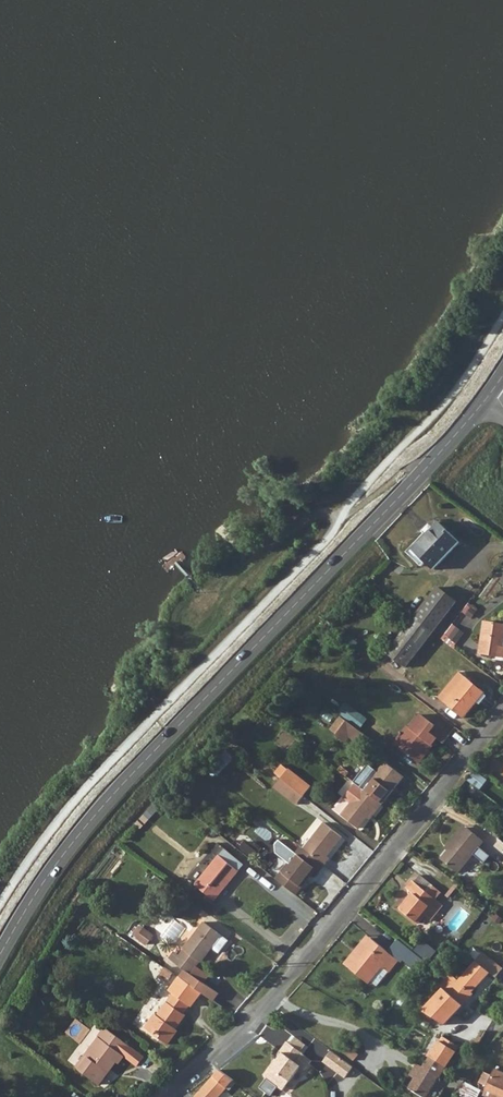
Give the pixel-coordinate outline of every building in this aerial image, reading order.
[(441,564),(466,536),(444,517),(420,546),(441,564)] [(449,590),(424,620),(443,635),(467,605),(449,590)] [(502,655),(502,622),(488,618),(481,650),(502,655)] [(415,668),(443,635),(424,620),(397,653),(415,668)] [(453,624),(444,638),(457,646),(466,632),(453,624)] [(485,691),(460,671),(441,696),(465,716),(485,691)] [(405,732),(397,742),(414,757),(426,743),(428,744),(430,741),(435,735),(442,740),(448,733),(421,711),(410,723),(403,731),(405,732)] [(368,746),(375,738),(352,719),(340,734),(349,741),(354,736),(368,746)] [(405,732),(403,731),(410,723),(407,720),(392,738),(397,742),(405,732)] [(426,743),(414,757),(417,759),(432,742),(430,741),(428,744),(426,743)] [(227,750),(214,767),(222,774),(236,756),(227,750)] [(389,762),(367,789),(386,804),(407,778),(389,762)] [(286,777),(308,795),(316,786),(293,767),(286,777)] [(308,795),(286,777),(280,783),(302,802),(308,795)] [(386,804),(367,789),(364,787),(357,780),(345,795),(352,801),(342,813),(360,828),(376,809),(379,812),(386,804)] [(329,822),(307,847),(328,864),(333,858),(331,856),(346,837),(329,822)] [(459,838),(469,826),(466,824),(457,836),(459,838)] [(459,838),(457,836),(450,844),(452,847),(449,851),(443,858),(460,872),(486,840),(469,826),(459,838)] [(328,864),(307,847),(305,846),(296,857),(289,851),(282,859),(289,865),(279,877),(298,894),(319,869),(322,872),(328,864)] [(220,854),(239,869),(244,864),(224,848),(220,854)] [(485,860),(489,855),(480,848),(476,854),(485,860)] [(212,864),(231,879),(239,869),(220,854),(212,864)] [(231,879),(212,864),(196,883),(216,899),(231,879)] [(441,895),(429,887),(434,880),(422,872),(411,888),(417,892),(407,908),(425,921),(431,912),(437,916),(449,901),(441,895)] [(441,895),(446,889),(434,880),(429,887),(441,895)] [(229,939),(205,922),(185,950),(186,951),(182,957),(176,953),(171,960),(188,972),(185,977),(210,994),(222,1003),(227,995),(208,982),(195,973),(198,969),(197,968),(200,965),(202,962),(203,963),(214,947),(221,952),(229,939)] [(158,934),(149,927),(142,937),(151,944),(158,934)] [(359,956),(375,938),(372,935),(356,953),(359,956)] [(359,956),(356,953),(348,963),(368,980),(370,977),(376,983),(398,958),(375,938),(359,956)] [(416,950),(429,962),(438,951),(425,940),(416,950)] [(429,962),(416,950),(414,949),(407,958),(421,970),(429,962)] [(477,962),(489,973),(495,978),(502,970),(484,953),(477,962)] [(472,994),(489,973),(477,962),(459,981),(450,974),(440,987),(442,989),(423,1010),(442,1028),(473,995),(472,994)] [(208,982),(213,974),(200,965),(197,968),(198,969),(195,973),(208,982)] [(179,975),(172,970),(168,976),(175,981),(179,975)] [(210,994),(185,977),(175,990),(182,994),(166,1014),(164,1012),(152,1027),(161,1034),(163,1030),(168,1034),(166,1038),(174,1044),(182,1033),(180,1032),(183,1027),(193,1015),(191,1013),(197,1005),(200,1007),(210,994)] [(126,1041),(100,1022),(75,1058),(96,1073),(105,1060),(108,1062),(113,1055),(115,1057),(126,1041)] [(295,1035),(291,1041),(301,1049),(306,1043),(295,1035)] [(440,1037),(422,1067),(426,1070),(438,1076),(439,1077),(457,1047),(440,1037)] [(312,1059),(301,1049),(291,1041),(288,1039),(280,1048),(283,1050),(264,1075),(266,1076),(259,1085),(270,1094),(277,1085),(282,1088),(299,1064),(305,1068),(312,1059)] [(345,1076),(353,1065),(332,1048),(323,1059),(345,1076)] [(96,1073),(99,1075),(108,1062),(105,1060),(96,1073)] [(417,1064),(411,1075),(416,1078),(410,1089),(423,1096),(426,1096),(438,1076),(426,1070),(422,1067),(417,1064)] [(502,1096),(502,1072),(495,1069),(492,1075),(484,1071),(479,1082),(487,1086),(485,1090),(487,1090),(502,1096)] [(197,1096),(220,1096),(228,1087),(216,1076),(197,1096)] [(470,1085),(466,1084),(460,1096),(443,1089),(440,1096),(478,1096),(481,1090),(470,1085)]
